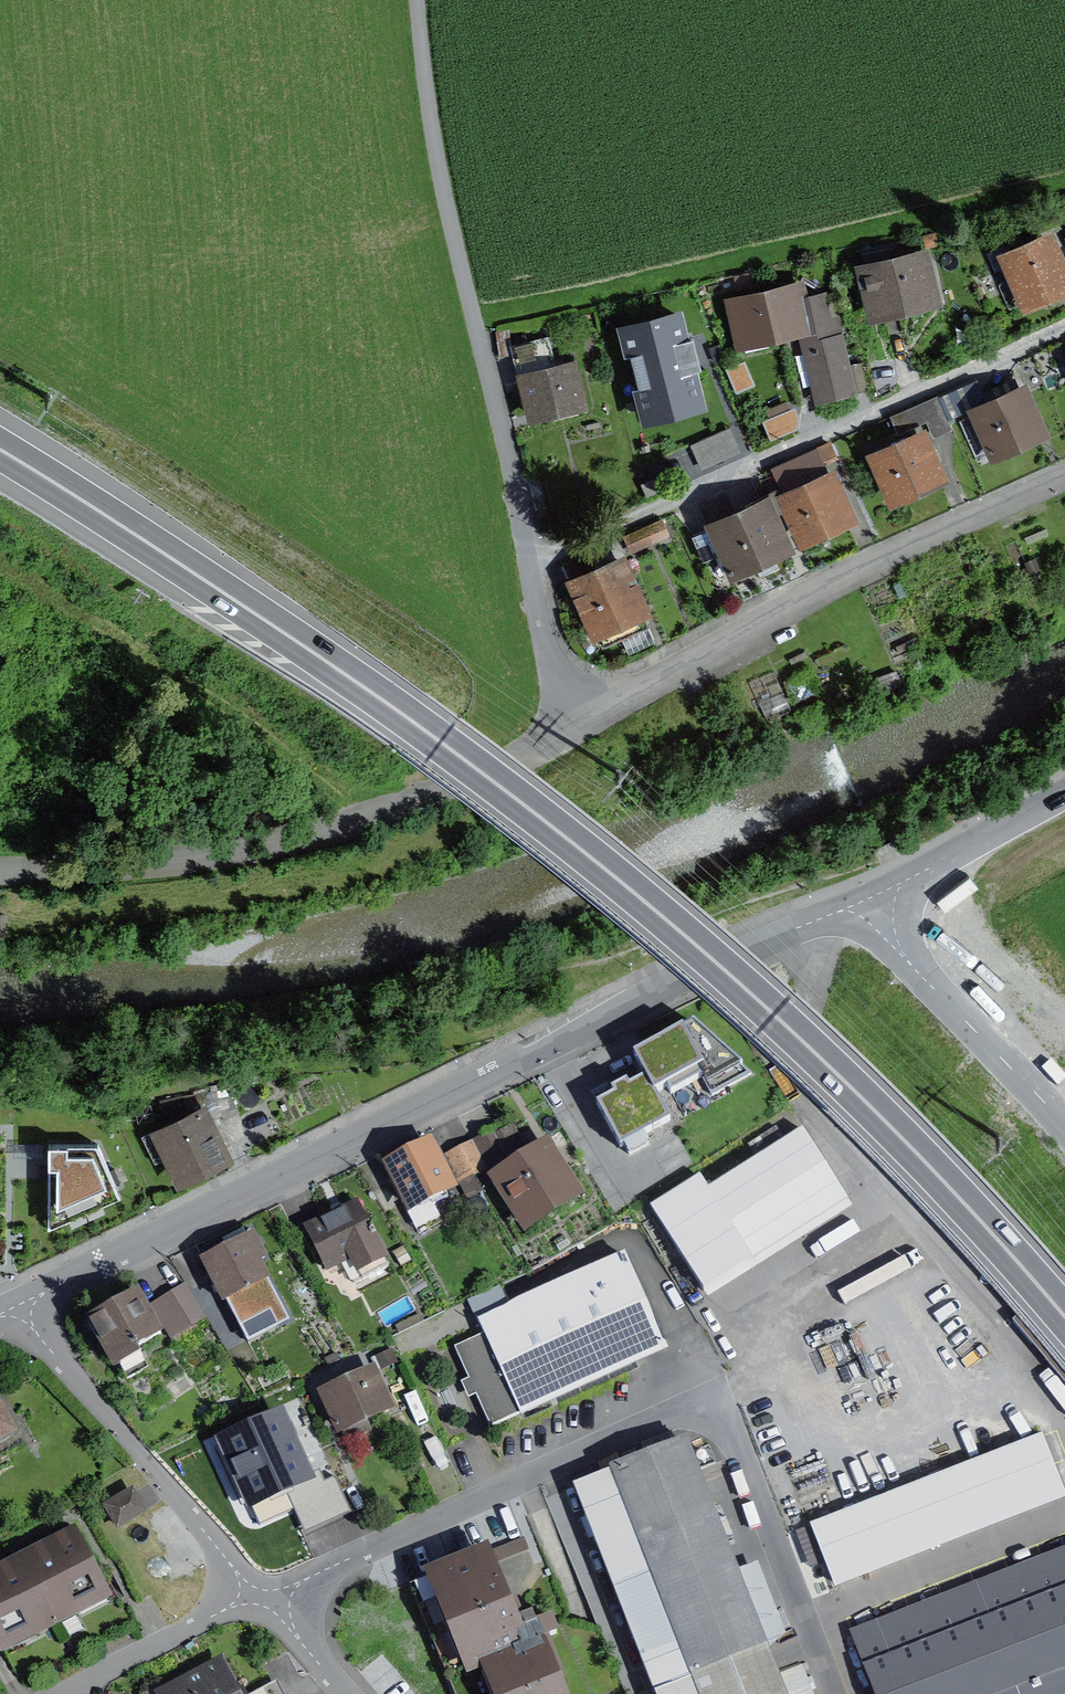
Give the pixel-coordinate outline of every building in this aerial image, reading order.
[(1064,298),(1064,270),(1051,236),(999,257),(1022,315),(1064,298)] [(867,327),(941,310),(928,253),(854,270),(867,327)] [(741,359),(794,346),(814,341),(805,303),(800,284),(727,302),(741,359)] [(832,296),(805,303),(814,341),(794,346),(811,414),(859,402),(832,296)] [(700,305),(629,320),(639,365),(662,360),(667,381),(714,372),(700,305)] [(1028,386),(1031,392),(1042,387),(1029,356),(988,374),(999,398),(1028,386)] [(524,423),(586,409),(576,363),(514,377),(524,423)] [(988,465),(1051,439),(1031,392),(1028,386),(999,398),(966,412),(988,465)] [(893,421),(902,442),(923,433),(929,445),(951,435),(936,401),(893,421)] [(692,475),(743,449),(731,425),(680,450),(692,475)] [(902,442),(863,460),(889,516),(949,489),(929,445),(923,433),(902,442)] [(799,554),(855,529),(831,475),(775,501),(799,554)] [(768,502),(703,530),(728,586),(792,558),(768,502)] [(631,561),(670,544),(661,524),(622,540),(631,561)] [(589,644),(649,621),(626,561),(565,585),(589,644)] [(648,1078),(593,1106),(620,1159),(675,1130),(648,1078)] [(210,1168),(226,1159),(202,1112),(160,1134),(181,1176),(207,1163),(210,1168)] [(750,1141),(760,1158),(789,1141),(779,1124),(750,1141)] [(845,1204),(801,1135),(709,1193),(753,1262),(845,1204)] [(430,1140),(379,1166),(406,1219),(457,1193),(430,1140)] [(483,1181),(519,1238),(580,1199),(543,1142),(483,1181)] [(99,1144),(48,1144),(48,1231),(122,1198),(99,1144)] [(360,1204),(304,1229),(323,1271),(348,1260),(355,1276),(386,1263),(360,1204)] [(252,1238),(195,1263),(213,1305),(270,1280),(252,1238)] [(484,1339),(455,1353),(469,1384),(460,1388),(468,1404),(478,1399),(492,1429),(664,1352),(621,1259),(477,1324),(484,1339)] [(154,1299),(172,1338),(208,1321),(190,1282),(154,1299)] [(137,1292),(81,1322),(106,1368),(162,1339),(137,1292)] [(371,1368),(312,1394),(331,1438),(390,1412),(371,1368)] [(13,1439),(0,1414),(0,1445),(13,1439)] [(1042,1435),(810,1525),(833,1583),(1064,1493),(1042,1435)] [(685,1442),(574,1485),(655,1692),(649,1693),(783,1693),(685,1442)] [(304,1504),(324,1496),(300,1443),(223,1477),(246,1530),(304,1504)] [(132,1490),(99,1507),(113,1535),(146,1517),(132,1490)] [(357,1490),(344,1496),(358,1526),(371,1520),(357,1490)] [(344,1532),(358,1526),(344,1496),(330,1503),(344,1532)] [(0,1564),(0,1655),(3,1660),(113,1603),(73,1527),(0,1564)] [(531,1612),(512,1619),(485,1548),(421,1573),(462,1679),(476,1673),(484,1693),(562,1693),(531,1612)] [(851,1631),(876,1693),(1064,1693),(1064,1548),(851,1631)] [(157,1693),(241,1693),(220,1657),(156,1692),(157,1693)] [(802,1660),(779,1670),(790,1693),(817,1693),(802,1660)]
